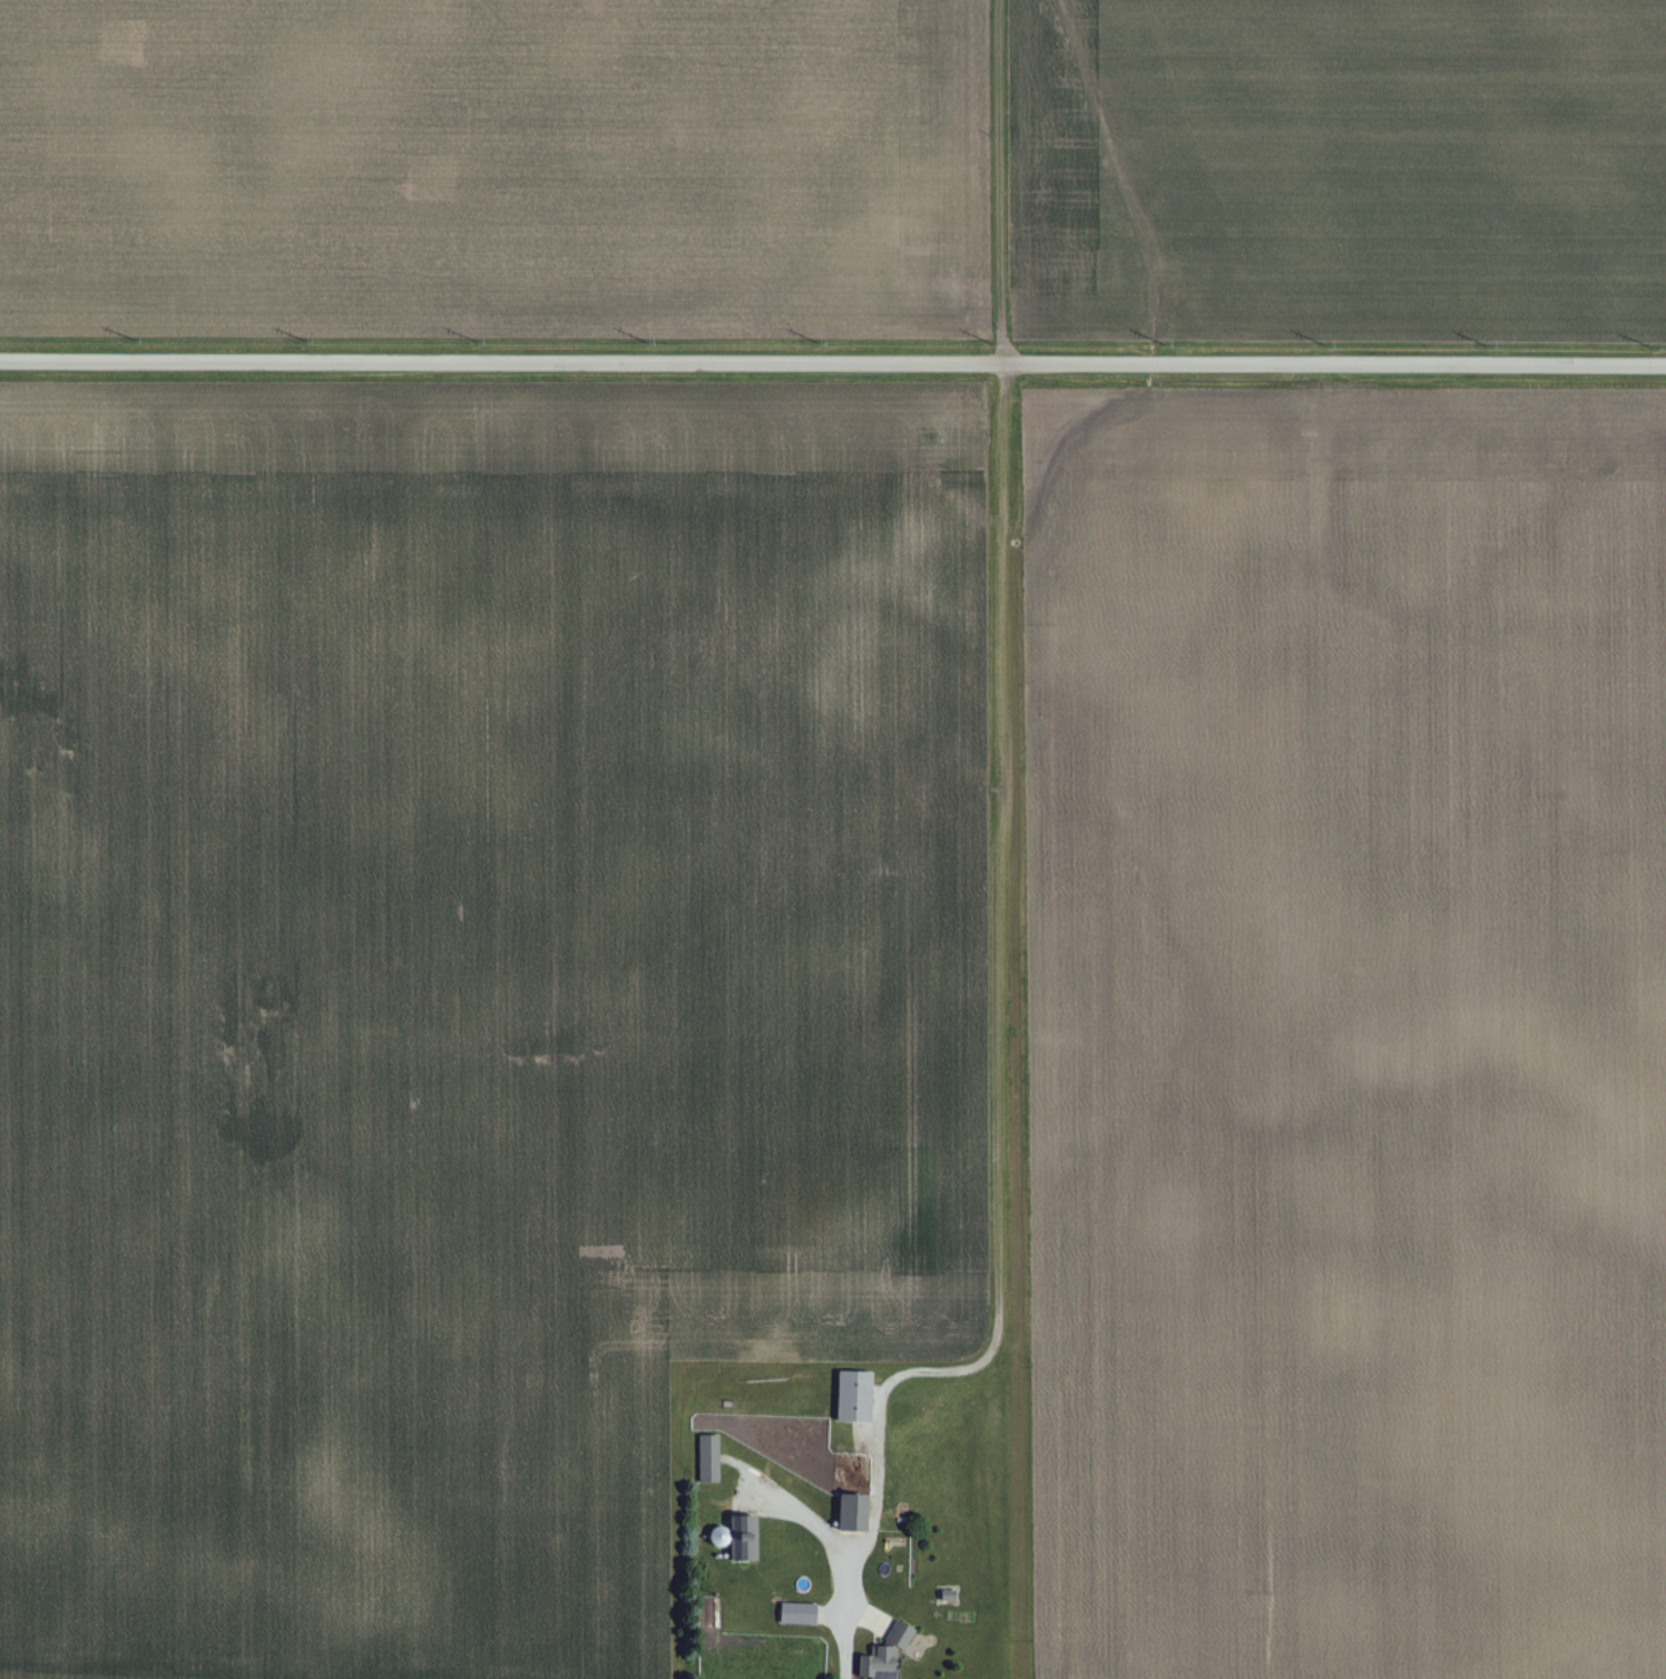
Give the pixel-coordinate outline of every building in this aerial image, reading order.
[(838,1421),(874,1422),(875,1372),(839,1371),(838,1421)] [(720,1435),(700,1435),(699,1482),(720,1483),(720,1435)] [(870,1531),(871,1494),(842,1493),(841,1530),(870,1531)] [(758,1515),(731,1516),(733,1561),(760,1560),(758,1515)] [(732,1528),(712,1527),(712,1545),(731,1546),(732,1528)] [(941,1591),(955,1591),(955,1600),(941,1600),(941,1591)] [(782,1623),(817,1624),(817,1605),(782,1604),(782,1623)] [(898,1647),(898,1678),(870,1678),(870,1677),(859,1677),(860,1654),(872,1654),(872,1646),(884,1646),(893,1631),(899,1621),(915,1630),(904,1650),(898,1647)]
